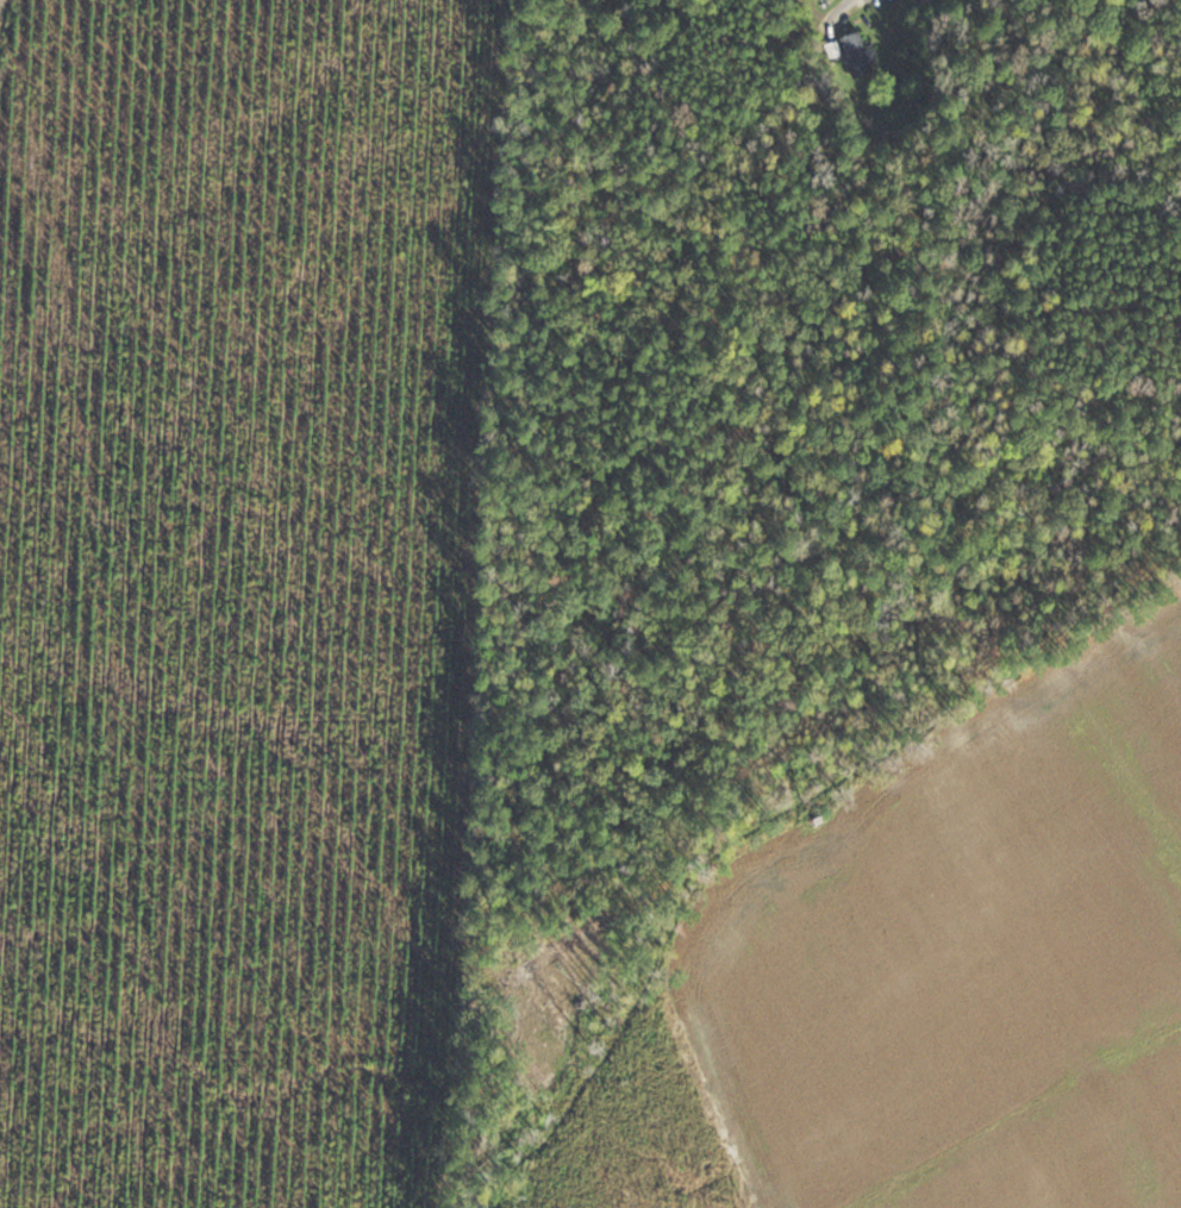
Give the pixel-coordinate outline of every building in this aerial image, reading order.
[(839,37),(853,79),(873,72),(860,31),(839,37)]
